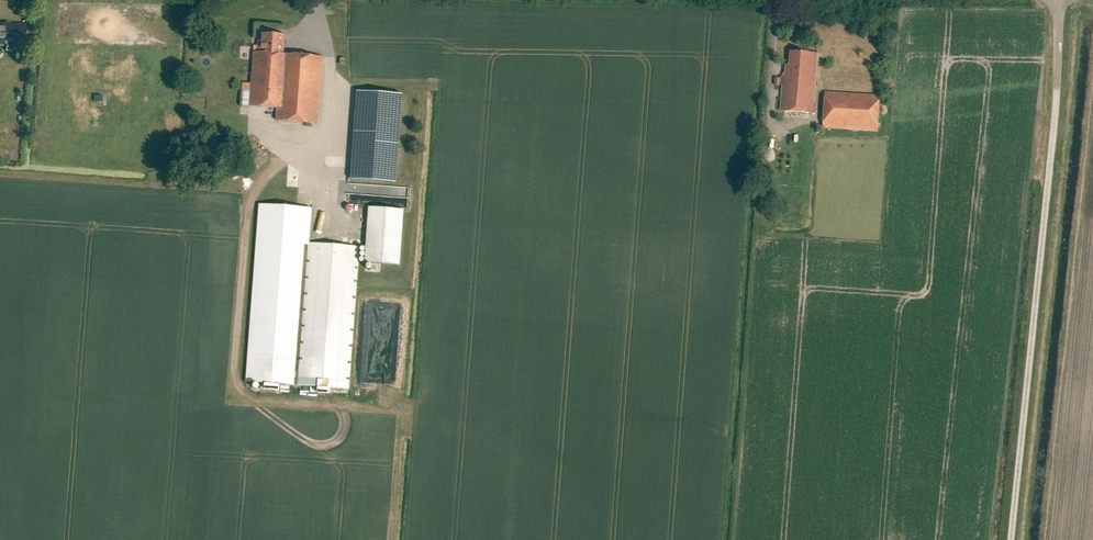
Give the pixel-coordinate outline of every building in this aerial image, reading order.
[(0,26),(0,46),(6,47),(6,52),(11,52),(13,50),(13,43),(26,44),(26,26),(0,26)] [(284,55),(285,35),(263,34),(262,51),(258,50),(258,53),(253,52),(249,106),(277,108),(276,121),(318,124),(323,58),(284,55)] [(813,106),(817,53),(813,53),(790,52),(789,66),(786,65),(785,74),(783,74),(783,77),(780,77),(780,79),(775,79),(774,85),(780,86),(780,84),(782,84),(780,111),(816,114),(816,106),(813,106)] [(396,183),(402,95),(357,92),(351,180),(396,183)] [(825,93),(822,128),(877,131),(880,96),(825,93)] [(349,388),(359,249),(309,245),(312,211),(259,207),(246,380),(349,388)] [(370,207),(366,263),(399,265),(403,210),(370,207)]
